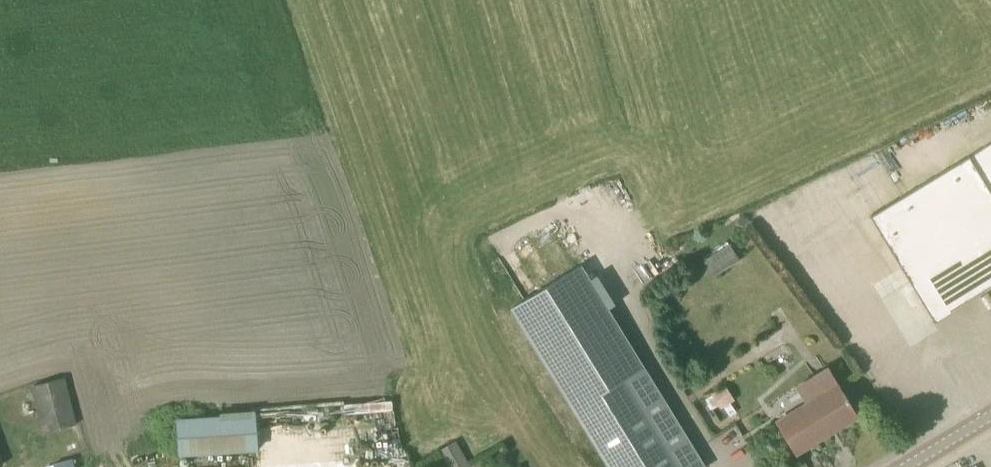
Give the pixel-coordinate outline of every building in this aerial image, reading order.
[(871,213),(933,320),(990,285),(990,142),(871,213)] [(703,260),(711,273),(738,257),(731,244),(703,260)] [(581,265),(512,307),(611,466),(705,466),(608,310),(591,280),(581,265)] [(44,433),(78,424),(65,377),(31,386),(44,433)] [(721,406),(734,398),(726,384),(713,392),(721,406)] [(795,453),(858,415),(838,385),(808,405),(776,425),(795,453)] [(178,455),(258,449),(256,420),(176,426),(178,455)] [(467,461),(456,441),(439,450),(449,466),(457,466),(467,461)]
